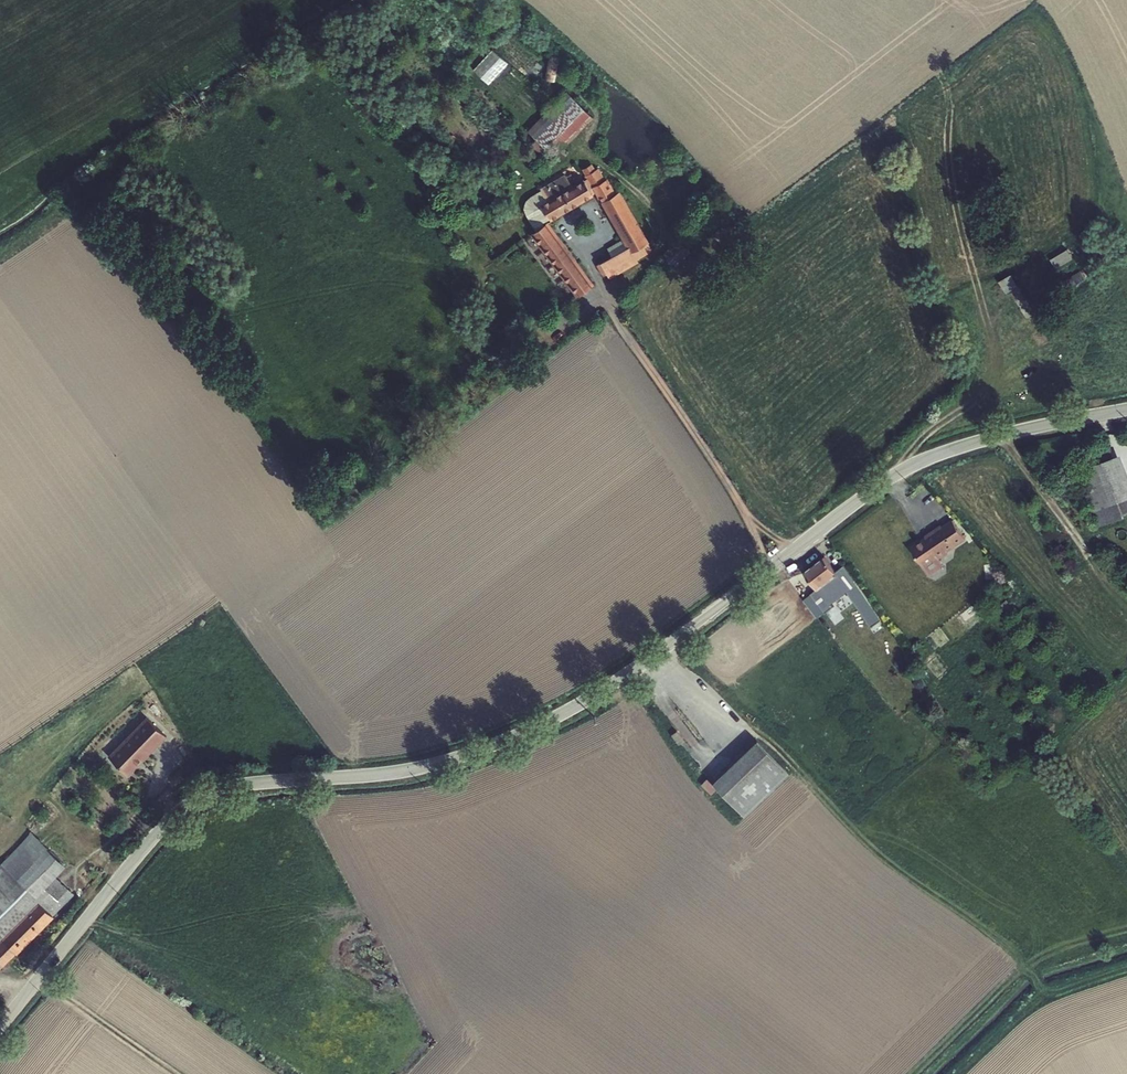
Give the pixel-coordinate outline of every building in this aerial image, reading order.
[(495,47),(474,68),(488,83),(510,63),(495,47)] [(560,78),(563,55),(550,54),(548,76),(560,78)] [(564,113),(575,104),(566,96),(557,104),(564,113)] [(575,104),(564,113),(535,141),(553,159),(592,121),(576,103),(575,104)] [(564,113),(557,104),(527,133),(529,135),(535,141),(564,113)] [(535,141),(529,135),(522,142),(528,148),(525,150),(543,168),(553,159),(535,141)] [(592,174),(584,180),(585,181),(592,190),(599,185),(592,174)] [(543,231),(541,229),(598,192),(626,242),(611,251),(614,257),(623,252),(632,267),(639,263),(638,260),(653,252),(645,238),(638,226),(619,193),(616,195),(607,181),(599,185),(592,190),(585,181),(573,188),(567,177),(532,200),(528,204),(527,211),(528,217),(539,233),(543,231)] [(647,221),(638,226),(645,238),(654,233),(647,221)] [(539,233),(536,236),(579,294),(590,286),(546,228),(543,231),(539,233)] [(1056,267),(1075,260),(1071,249),(1052,256),(1056,267)] [(623,252),(614,257),(602,264),(612,279),(632,267),(623,252)] [(607,281),(612,279),(602,264),(598,267),(607,281)] [(1072,285),(1087,279),(1083,271),(1069,278),(1072,285)] [(1014,273),(1000,280),(1017,314),(1032,306),(1014,273)] [(1090,457),(1092,465),(1111,458),(1108,450),(1090,457)] [(1092,465),(1075,472),(1091,511),(1126,497),(1126,477),(1118,455),(1111,458),(1092,465)] [(1091,511),(1094,520),(1126,506),(1126,497),(1091,511)] [(946,551),(945,549),(952,544),(962,537),(950,519),(939,526),(938,524),(923,535),(924,537),(910,547),(922,565),(928,574),(942,564),(937,557),(946,551)] [(770,538),(765,542),(769,547),(773,543),(770,538)] [(824,553),(804,568),(816,585),(824,596),(845,582),(836,569),(824,553)] [(880,617),(844,563),(843,564),(878,619),(880,617)] [(878,619),(843,564),(836,569),(845,582),(848,586),(851,589),(872,622),(878,619)] [(824,596),(828,601),(848,586),(845,582),(824,596)] [(809,590),(824,608),(830,604),(828,601),(824,596),(816,585),(809,590)] [(828,601),(830,604),(851,589),(848,586),(828,601)] [(147,714),(106,757),(127,777),(168,734),(147,714)] [(670,737),(677,748),(683,743),(675,733),(670,737)] [(755,742),(711,784),(742,816),(786,775),(755,742)] [(0,870),(0,871),(19,881),(40,892),(62,912),(78,895),(56,874),(66,863),(36,834),(0,870)] [(19,881),(0,871),(0,901),(19,881)] [(0,950),(0,962),(7,969),(58,916),(19,881),(0,901),(0,918),(16,902),(32,917),(0,950)] [(19,881),(58,916),(62,912),(40,892),(19,881)] [(16,902),(0,918),(0,950),(32,917),(16,902)]
